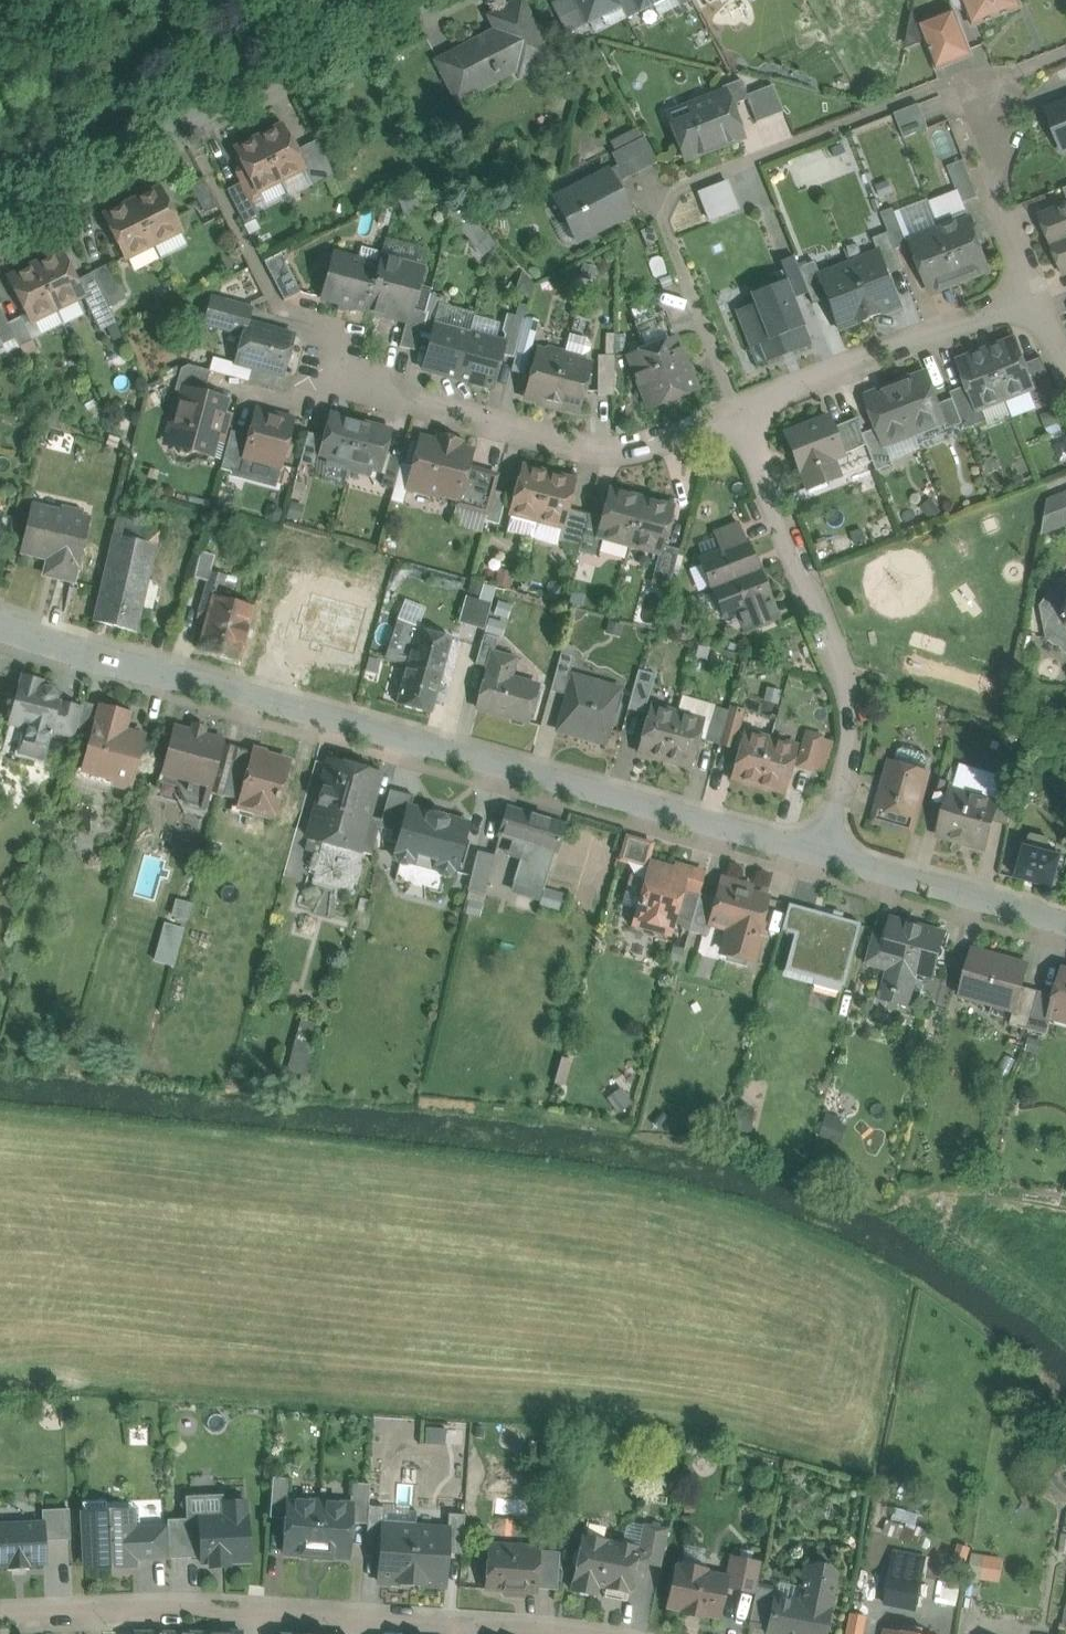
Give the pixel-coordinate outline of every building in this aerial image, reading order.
[(574,0),(561,0),(552,5),(567,34),(586,24),(574,0)] [(586,24),(602,16),(620,7),(617,0),(574,0),(586,24)] [(639,12),(633,0),(617,0),(620,7),(627,19),(639,12)] [(639,12),(654,4),(663,0),(633,0),(639,12)] [(679,7),(676,0),(663,0),(654,4),(660,16),(679,7)] [(955,8),(966,13),(973,29),(1019,11),(1017,7),(975,23),(969,8),(968,9),(958,4),(956,0),(951,0),(955,8)] [(958,4),(968,9),(969,8),(975,23),(1017,7),(1018,6),(1015,0),(956,0),(958,4)] [(521,1),(490,17),(498,32),(484,40),(483,38),(458,51),(475,84),(476,84),(499,72),(526,63),(530,70),(551,59),(521,1)] [(613,26),(627,19),(620,7),(602,16),(606,26),(613,26)] [(956,10),(919,25),(937,72),(975,57),(956,10)] [(458,51),(437,62),(457,101),(479,90),(476,84),(475,84),(458,51)] [(481,95),(530,70),(526,63),(499,72),(476,84),(479,90),(481,95)] [(741,80),(722,88),(724,93),(725,92),(731,106),(747,100),(746,96),(747,96),(741,80)] [(747,96),(746,96),(747,100),(756,123),(783,113),(773,86),(747,96)] [(724,93),(687,107),(690,116),(671,124),(685,160),(743,138),(731,106),(725,92),(724,93)] [(1052,108),(1065,143),(1065,103),(1052,108)] [(919,104),(895,114),(905,139),(929,129),(919,104)] [(671,124),(690,116),(687,107),(668,115),(671,124)] [(283,126),(259,138),(281,181),(304,170),(304,169),(296,152),(283,126)] [(281,181),(259,138),(235,150),(243,166),(239,169),(237,173),(242,183),(243,182),(252,201),(261,196),(259,192),(281,181)] [(645,138),(611,155),(617,166),(608,171),(615,184),(632,175),(633,176),(658,163),(645,138)] [(318,141),(296,152),(304,169),(304,170),(312,187),(335,175),(318,141)] [(964,160),(948,167),(957,190),(962,204),(979,197),(964,160)] [(289,197),(312,187),(304,170),(281,181),(289,197)] [(608,171),(555,199),(577,242),(630,215),(615,184),(608,171)] [(728,179),(697,190),(707,220),(738,209),(728,179)] [(204,180),(191,187),(205,214),(218,207),(204,180)] [(259,214),(289,197),(281,181),(259,192),(261,196),(252,201),(259,214)] [(252,201),(243,182),(242,183),(227,190),(245,226),(261,218),(259,214),(252,201)] [(159,188),(132,202),(154,246),(181,232),(159,188)] [(928,201),(937,223),(966,212),(962,204),(957,190),(928,201)] [(908,246),(911,241),(940,229),(937,223),(928,201),(895,213),(908,246)] [(132,202),(104,216),(126,259),(154,246),(132,202)] [(894,208),(881,213),(889,233),(896,250),(908,246),(895,213),(894,208)] [(1041,218),(1042,219),(1052,245),(1052,246),(1065,240),(1065,208),(1041,218)] [(966,212),(937,223),(940,229),(960,283),(989,272),(979,244),(983,242),(977,226),(972,228),(966,212)] [(478,255),(492,247),(477,220),(463,228),(478,255)] [(960,283),(940,229),(911,241),(932,294),(960,283)] [(181,232),(154,246),(160,258),(188,244),(181,232)] [(903,270),(896,250),(889,233),(873,239),(879,253),(880,253),(889,275),(903,270)] [(1052,246),(1052,247),(1053,246),(1063,272),(1062,272),(1063,274),(1065,273),(1065,240),(1052,246)] [(358,261),(335,255),(323,299),(366,311),(378,266),(375,266),(379,253),(362,248),(358,261)] [(61,253),(33,267),(55,310),(83,296),(82,294),(61,253)] [(879,253),(849,265),(870,318),(901,306),(889,275),(880,253),(879,253)] [(301,293),(281,254),(265,262),(264,261),(264,262),(284,301),(301,293)] [(378,266),(366,311),(406,322),(408,322),(411,309),(423,267),(381,256),(378,266)] [(779,262),(783,271),(794,299),(808,293),(798,268),(794,256),(779,262)] [(798,268),(808,293),(813,305),(827,299),(818,276),(820,276),(814,262),(798,268)] [(818,276),(827,299),(839,330),(870,318),(849,265),(820,276),(818,276)] [(108,266),(91,274),(98,287),(108,306),(124,298),(108,266)] [(33,267),(10,279),(32,322),(55,310),(33,267)] [(763,290),(788,351),(792,349),(793,353),(812,345),(794,299),(783,271),(774,274),(778,284),(763,290)] [(108,306),(98,287),(82,294),(83,296),(101,332),(116,324),(108,306)] [(788,351),(763,290),(750,295),(753,304),(735,311),(749,349),(758,345),(766,363),(784,356),(783,353),(788,351)] [(429,295),(424,313),(425,313),(420,333),(432,337),(435,325),(437,325),(439,318),(443,316),(447,299),(429,295)] [(251,309),(212,299),(205,325),(243,336),(247,323),(251,309)] [(634,324),(659,314),(654,302),(629,311),(634,324)] [(0,308),(0,342),(1,345),(15,338),(8,324),(0,308)] [(411,309),(408,322),(406,322),(399,348),(414,351),(420,333),(425,313),(424,313),(411,309)] [(659,314),(634,324),(644,350),(675,338),(665,312),(659,314)] [(524,320),(506,315),(502,332),(504,336),(503,343),(504,343),(501,355),(513,359),(524,320)] [(21,318),(8,324),(15,338),(20,348),(33,341),(21,318)] [(247,323),(243,336),(235,365),(251,369),(283,378),(294,336),(247,323)] [(437,325),(435,325),(432,337),(423,370),(458,380),(470,334),(437,325)] [(503,343),(470,334),(458,380),(492,389),(501,355),(504,343),(503,343)] [(586,339),(570,335),(565,352),(552,401),(564,404),(566,408),(578,411),(590,367),(586,365),(582,357),(582,355),(589,352),(590,346),(586,339)] [(644,350),(636,354),(646,379),(638,383),(649,410),(664,404),(668,407),(678,403),(678,398),(696,392),(675,338),(644,350)] [(1016,340),(987,351),(1006,400),(1030,391),(1035,389),(1025,364),(1016,340)] [(757,367),(766,363),(758,345),(749,349),(757,367)] [(530,351),(518,348),(511,373),(523,376),(530,351)] [(541,353),(537,352),(525,397),(537,400),(541,398),(552,401),(565,352),(564,353),(549,349),(541,353)] [(987,351),(958,362),(968,387),(977,411),(982,410),(1006,400),(987,351)] [(646,379),(636,354),(628,357),(638,383),(646,379)] [(614,357),(598,356),(598,396),(613,396),(614,357)] [(1042,358),(1025,364),(1035,389),(1030,391),(1035,403),(1056,395),(1042,358)] [(235,365),(213,359),(210,372),(248,382),(251,369),(235,365)] [(210,372),(188,366),(181,370),(175,391),(183,394),(184,392),(203,397),(210,372)] [(926,374),(896,386),(915,434),(944,423),(945,422),(938,405),(926,374)] [(896,386),(867,398),(878,428),(885,446),(886,445),(915,434),(896,386)] [(968,387),(951,393),(954,399),(963,424),(966,430),(987,422),(982,410),(977,411),(968,387)] [(1037,409),(1035,403),(1030,391),(1006,400),(1014,419),(1037,409)] [(203,397),(184,392),(183,394),(175,426),(181,428),(176,447),(180,454),(187,456),(194,452),(195,450),(211,454),(214,443),(226,446),(231,431),(235,415),(224,412),(223,410),(224,403),(203,397)] [(954,399),(938,405),(945,422),(944,423),(947,430),(963,424),(954,399)] [(292,423),(256,414),(250,436),(244,459),(245,459),(263,464),(264,461),(281,466),(283,459),(288,457),(290,447),(287,444),(292,423)] [(344,419),(331,416),(320,455),(329,457),(328,464),(349,470),(360,427),(346,423),(344,419)] [(828,418),(785,435),(799,472),(801,471),(808,489),(826,482),(824,476),(836,471),(831,460),(843,455),(832,428),(828,418)] [(857,419),(832,428),(843,455),(867,445),(863,434),(857,419)] [(373,431),(360,427),(349,470),(369,475),(371,469),(380,471),(391,432),(377,428),(373,431)] [(878,428),(863,434),(867,445),(878,471),(894,465),(886,445),(885,446),(878,428)] [(226,446),(220,470),(241,475),(245,459),(244,459),(250,436),(231,431),(226,446)] [(321,437),(308,433),(300,463),(313,467),(321,437)] [(393,489),(390,502),(391,502),(392,501),(402,503),(401,505),(403,505),(404,502),(403,502),(407,489),(420,441),(407,437),(401,459),(393,489)] [(437,444),(420,440),(420,441),(407,489),(439,497),(442,496),(457,500),(459,500),(467,468),(471,454),(457,450),(456,447),(440,443),(437,444)] [(401,459),(389,456),(381,485),(393,489),(401,459)] [(549,474),(523,467),(510,514),(512,515),(507,532),(531,538),(536,521),(549,474)] [(497,477),(467,468),(459,500),(457,500),(456,506),(487,515),(497,477)] [(574,481),(549,474),(536,521),(561,528),(562,528),(567,509),(574,481)] [(507,495),(494,491),(486,522),(498,525),(507,495)] [(643,499),(610,491),(603,519),(598,538),(599,538),(630,546),(630,547),(643,499)] [(1047,502),(1042,534),(1065,525),(1065,495),(1047,502)] [(673,508),(643,499),(630,547),(659,554),(660,555),(662,546),(664,539),(668,538),(670,531),(667,528),(673,508)] [(90,519),(32,505),(20,554),(22,554),(23,551),(49,557),(48,560),(49,560),(51,555),(58,557),(53,578),(74,583),(78,567),(79,567),(90,519)] [(482,533),(487,515),(456,506),(451,524),(482,533)] [(588,515),(567,509),(562,528),(561,528),(557,541),(579,547),(588,515)] [(579,547),(578,553),(594,557),(599,538),(598,538),(603,519),(588,515),(579,547)] [(160,528),(117,518),(113,536),(156,545),(160,528)] [(739,525),(714,534),(721,553),(746,543),(739,525)] [(694,543),(700,561),(721,553),(714,534),(694,543)] [(156,545),(113,536),(106,567),(148,579),(156,545)] [(721,553),(700,561),(711,590),(759,571),(759,570),(758,571),(747,543),(746,543),(721,553)] [(679,551),(662,546),(660,555),(659,554),(652,580),(670,585),(679,551)] [(215,556),(200,552),(193,578),(207,582),(210,572),(215,556)] [(711,590),(700,561),(688,565),(700,595),(711,591),(711,590)] [(148,579),(106,567),(93,622),(136,633),(148,579)] [(759,571),(711,590),(711,591),(712,590),(723,619),(737,613),(770,600),(771,600),(759,571)] [(210,572),(207,582),(204,594),(220,598),(226,576),(210,572)] [(1058,580),(1040,607),(1046,638),(1065,652),(1065,579),(1058,580)] [(220,598),(204,594),(198,614),(207,617),(198,650),(239,662),(254,607),(220,598)] [(485,627),(490,601),(463,596),(458,622),(485,627)] [(770,600),(737,613),(745,633),(778,619),(771,600),(770,600)] [(413,627),(399,621),(391,646),(410,654),(417,630),(413,628),(413,627)] [(451,639),(417,630),(410,654),(407,666),(441,675),(451,639)] [(498,638),(484,634),(475,665),(488,668),(492,653),(493,654),(498,638)] [(407,666),(410,654),(391,646),(386,660),(407,666)] [(493,654),(492,653),(488,668),(477,709),(528,723),(538,687),(510,679),(515,660),(493,654)] [(561,653),(550,692),(563,695),(574,657),(561,653)] [(403,680),(397,704),(404,706),(404,707),(423,712),(424,712),(431,714),(441,675),(407,666),(403,680)] [(654,675),(638,671),(628,710),(644,714),(654,675)] [(880,678),(869,675),(867,681),(879,684),(880,678)] [(403,680),(388,676),(381,700),(397,704),(403,680)] [(38,680),(27,677),(27,679),(23,678),(10,724),(26,729),(23,740),(46,747),(50,731),(58,703),(53,702),(55,697),(51,691),(40,688),(41,683),(37,682),(38,680)] [(599,688),(572,680),(557,731),(604,744),(619,690),(600,685),(599,688)] [(62,696),(56,685),(41,681),(41,683),(40,688),(51,691),(55,697),(53,702),(58,703),(60,704),(62,696)] [(697,740),(704,741),(713,708),(681,699),(677,714),(702,721),(697,740)] [(60,704),(58,703),(50,731),(74,738),(77,729),(76,729),(82,710),(60,704)] [(101,708),(84,703),(82,710),(76,729),(77,729),(93,734),(101,708)] [(677,714),(651,707),(638,754),(664,761),(677,714)] [(728,712),(718,745),(733,750),(744,712),(729,707),(728,712)] [(83,770),(83,772),(111,779),(115,786),(123,789),(130,785),(143,738),(124,733),(128,715),(101,708),(93,734),(83,770)] [(728,712),(713,708),(704,741),(718,745),(728,712)] [(677,714),(664,761),(689,768),(697,740),(702,721),(677,714)] [(192,733),(203,736),(206,728),(194,725),(192,733)] [(192,733),(173,728),(160,774),(171,777),(176,788),(185,805),(205,810),(210,793),(220,757),(224,742),(203,736),(192,733)] [(770,740),(745,733),(732,780),(757,787),(770,740)] [(821,738),(806,733),(797,767),(812,772),(813,767),(821,739),(821,738)] [(821,739),(813,767),(827,770),(834,743),(821,739)] [(46,747),(23,740),(19,754),(42,760),(46,747)] [(796,747),(770,740),(757,787),(783,794),(796,747)] [(250,765),(253,753),(236,748),(233,760),(250,765)] [(904,748),(899,751),(895,764),(891,763),(878,808),(880,809),(917,819),(929,774),(925,772),(929,759),(926,754),(904,748)] [(264,752),(258,750),(253,752),(253,753),(250,765),(240,801),(238,809),(240,810),(240,808),(274,817),(280,794),(286,791),(288,784),(284,778),(289,762),(266,756),(264,752)] [(233,760),(220,757),(210,793),(223,796),(233,760)] [(233,760),(223,796),(240,801),(250,765),(233,760)] [(329,761),(308,838),(359,852),(368,818),(380,776),(329,761)] [(999,789),(1014,793),(1016,779),(961,764),(955,784),(953,791),(995,803),(999,789)] [(115,786),(111,779),(83,772),(83,770),(79,769),(76,778),(112,788),(115,786)] [(171,777),(160,774),(158,782),(176,788),(171,777)] [(955,784),(941,780),(934,805),(947,809),(952,790),(953,791),(955,784)] [(1014,793),(999,789),(995,803),(999,804),(993,823),(1008,826),(1014,793)] [(413,796),(390,790),(381,821),(379,828),(392,832),(389,842),(399,845),(409,809),(410,809),(413,796)] [(953,791),(952,790),(947,809),(939,837),(985,850),(993,823),(999,804),(995,803),(953,791)] [(399,845),(395,858),(398,863),(447,877),(452,874),(458,855),(461,856),(465,840),(462,839),(466,825),(448,820),(444,816),(432,813),(427,814),(410,809),(409,809),(399,845)] [(564,827),(507,809),(499,834),(513,839),(525,843),(520,861),(513,882),(543,891),(555,852),(556,852),(564,827)] [(917,819),(880,809),(877,821),(875,820),(874,822),(913,833),(917,819)] [(381,821),(368,818),(359,852),(371,856),(379,828),(381,821)] [(647,871),(649,865),(655,844),(625,836),(618,863),(647,871)] [(1051,841),(1030,836),(1027,848),(1026,848),(1017,880),(1060,891),(1064,874),(1058,872),(1062,858),(1047,854),(1051,841)] [(508,857),(520,861),(525,843),(513,839),(508,857)] [(494,856),(477,852),(468,891),(485,895),(494,856)] [(672,872),(649,865),(647,871),(645,881),(640,884),(637,892),(640,897),(632,927),(634,928),(635,924),(668,933),(667,935),(669,936),(673,924),(682,890),(686,877),(683,872),(676,870),(672,872)] [(673,869),(676,870),(683,872),(686,877),(682,890),(699,894),(705,875),(674,866),(673,869)] [(637,892),(640,884),(641,880),(631,878),(627,894),(636,896),(637,892)] [(539,903),(543,891),(513,882),(510,894),(539,903)] [(746,890),(740,888),(735,891),(720,886),(716,899),(709,924),(710,924),(730,930),(724,954),(749,961),(757,933),(763,929),(764,924),(761,919),(767,899),(748,894),(746,890)] [(682,890),(673,924),(680,926),(679,926),(681,929),(688,932),(689,932),(699,894),(682,890)] [(699,894),(689,932),(707,937),(710,924),(709,924),(716,899),(699,894)] [(189,918),(192,901),(172,898),(170,915),(189,918)] [(823,914),(788,905),(781,932),(793,935),(794,933),(816,939),(823,914)] [(816,939),(794,933),(793,935),(783,971),(814,980),(813,986),(838,993),(840,987),(842,988),(860,924),(823,914),(816,939)] [(945,935),(893,920),(889,934),(881,962),(882,962),(892,965),(885,990),(894,993),(894,994),(900,996),(901,994),(910,997),(917,972),(933,976),(945,935)] [(162,922),(153,961),(176,966),(185,927),(162,922)] [(889,934),(873,930),(867,952),(864,963),(881,967),(882,962),(881,962),(889,934)] [(1029,965),(974,950),(961,997),(1015,1012),(1016,1012),(1023,988),(1029,965)] [(1063,975),(1057,997),(1051,1018),(1052,1018),(1065,1022),(1065,976),(1063,975)] [(1040,992),(1023,988),(1016,1012),(1015,1012),(1011,1026),(1029,1031),(1040,992)] [(1040,992),(1029,1031),(1048,1035),(1052,1018),(1051,1018),(1057,997),(1040,992)] [(290,1480),(272,1478),(270,1518),(286,1519),(288,1501),(289,1501),(290,1480)] [(370,1485),(352,1484),(350,1505),(352,1505),(350,1523),(367,1524),(368,1506),(370,1485)] [(289,1501),(288,1501),(286,1519),(284,1554),(316,1556),(320,1503),(289,1501)] [(106,1502),(82,1503),(83,1520),(85,1566),(87,1566),(87,1565),(133,1563),(133,1564),(135,1564),(135,1559),(134,1530),(133,1511),(107,1512),(106,1502)] [(246,1503),(223,1504),(224,1517),(200,1518),(200,1519),(202,1558),(202,1564),(210,1564),(210,1567),(228,1566),(228,1563),(249,1562),(246,1503)] [(350,1505),(320,1503),(316,1556),(348,1558),(350,1523),(352,1505),(350,1505)] [(385,1508),(368,1506),(367,1524),(366,1546),(381,1547),(382,1525),(383,1525),(385,1508)] [(69,1510),(42,1511),(43,1525),(43,1541),(70,1540),(69,1510)] [(465,1515),(448,1514),(447,1529),(449,1530),(447,1554),(462,1555),(465,1515)] [(669,1529),(643,1524),(638,1548),(639,1548),(636,1563),(661,1568),(669,1529)] [(888,1534),(903,1539),(906,1529),(892,1524),(888,1534)] [(0,1527),(0,1565),(10,1564),(10,1569),(28,1568),(28,1564),(44,1563),(43,1541),(43,1525),(0,1527)] [(200,1525),(167,1526),(169,1559),(202,1558),(200,1525)] [(383,1525),(382,1525),(381,1547),(379,1581),(378,1582),(380,1583),(380,1582),(412,1585),(415,1527),(383,1525)] [(165,1529),(134,1530),(135,1559),(167,1557),(167,1559),(169,1559),(167,1526),(165,1526),(165,1529)] [(447,1529),(415,1527),(412,1585),(445,1587),(447,1554),(449,1530),(447,1529)] [(921,1534),(906,1529),(903,1539),(917,1544),(921,1534)] [(921,1534),(917,1544),(931,1549),(935,1539),(921,1534)] [(638,1548),(582,1537),(580,1550),(574,1554),(573,1563),(576,1568),(572,1591),(596,1596),(598,1587),(607,1589),(628,1593),(630,1593),(636,1563),(639,1548),(638,1548)] [(524,1548),(490,1545),(487,1589),(501,1590),(505,1595),(522,1596),(527,1592),(535,1592),(535,1589),(538,1553),(537,1553),(524,1552),(524,1548)] [(969,1549),(959,1546),(955,1558),(965,1562),(969,1549)] [(560,1553),(537,1551),(537,1553),(538,1553),(535,1589),(557,1591),(560,1553)] [(926,1560),(894,1553),(884,1602),(917,1609),(926,1560)] [(1005,1557),(979,1553),(976,1576),(1001,1580),(1005,1557)] [(762,1563),(731,1557),(726,1579),(725,1587),(755,1594),(757,1586),(762,1563)] [(705,1570),(680,1565),(679,1569),(676,1569),(668,1607),(686,1610),(685,1614),(702,1617),(703,1614),(719,1617),(725,1587),(726,1579),(704,1574),(705,1570)] [(775,1598),(769,1628),(768,1633),(817,1633),(818,1629),(825,1630),(834,1583),(831,1578),(827,1574),(816,1572),(810,1574),(806,1577),(805,1578),(802,1577),(800,1588),(803,1588),(800,1603),(776,1598),(775,1598)] [(778,1590),(757,1586),(755,1594),(749,1624),(769,1628),(775,1598),(776,1598),(778,1590)] [(607,1589),(605,1597),(626,1601),(628,1593),(607,1589)] [(867,1614),(848,1612),(846,1633),(864,1633),(867,1614)]
